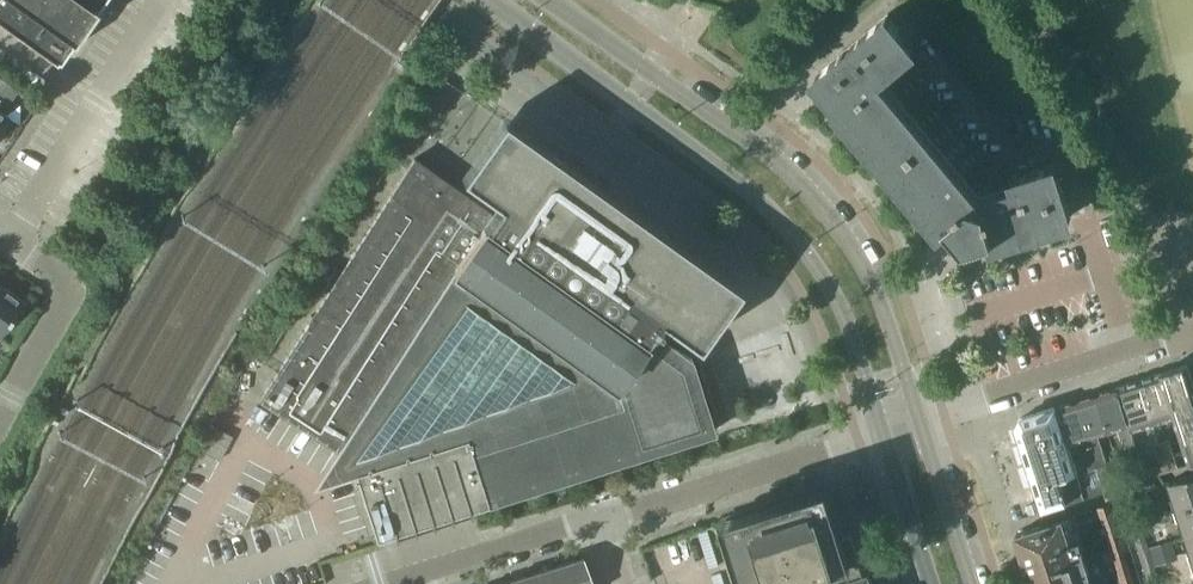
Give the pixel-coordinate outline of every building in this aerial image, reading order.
[(56,57),(96,0),(0,0),(0,17),(56,57)] [(818,73),(843,103),(896,60),(914,44),(888,13),(818,73)] [(841,105),(866,134),(921,88),(896,60),(843,103),(841,105)] [(10,87),(1,80),(0,80),(0,101),(10,87)] [(866,134),(883,154),(938,107),(921,88),(866,134)] [(883,154),(905,181),(960,133),(938,107),(883,154)] [(460,176),(498,203),(490,214),(414,159),(313,317),(311,315),(308,320),(310,321),(259,400),(337,449),(313,484),(353,470),(374,538),(487,502),(487,503),(488,503),(675,443),(675,442),(692,436),(693,437),(694,437),(694,436),(711,431),(711,432),(713,431),(712,430),(713,430),(691,359),(690,356),(651,329),(659,318),(697,345),(738,287),(502,118),(460,176)] [(905,181),(927,207),(983,159),(960,133),(905,181)] [(983,159),(927,207),(941,224),(947,220),(965,242),(993,234),(995,240),(1018,232),(1002,181),(983,159)] [(1016,177),(1002,181),(1018,232),(1070,216),(1069,213),(1068,214),(1064,200),(1065,200),(1064,197),(1063,198),(1058,183),(1060,182),(1059,180),(1058,180),(1053,167),(1055,167),(1054,164),(1016,176),(1016,177)] [(0,289),(0,334),(21,304),(0,289)] [(1161,373),(1175,416),(1192,410),(1192,383),(1187,364),(1161,373)] [(1161,373),(1140,379),(1153,423),(1175,416),(1161,373)] [(1140,379),(1117,387),(1130,431),(1153,423),(1140,379)] [(1117,387),(1096,393),(1108,432),(1118,429),(1124,448),(1129,447),(1131,452),(1137,450),(1130,431),(1117,387)] [(1096,393),(1074,400),(1096,468),(1101,482),(1104,493),(1124,486),(1122,474),(1111,478),(1098,435),(1108,432),(1096,393)] [(1074,400),(1054,407),(1067,445),(1077,442),(1086,471),(1096,468),(1074,400)] [(1015,426),(1019,436),(1042,510),(1066,503),(1066,504),(1084,499),(1081,488),(1077,478),(1067,445),(1054,407),(1020,417),(1015,426)] [(1175,416),(1190,463),(1192,463),(1192,410),(1175,416)] [(1169,439),(1160,442),(1169,471),(1179,468),(1169,439)] [(1169,471),(1160,442),(1154,444),(1161,464),(1144,470),(1147,478),(1169,471)] [(1132,471),(1135,483),(1145,480),(1142,468),(1132,471)] [(1169,481),(1186,535),(1192,533),(1192,473),(1169,481)] [(1081,488),(1084,499),(1104,493),(1101,482),(1081,488)] [(727,521),(727,522),(747,583),(829,583),(863,572),(851,532),(840,536),(826,490),(727,521)] [(1109,504),(1098,508),(1111,548),(1115,560),(1123,583),(1134,583),(1109,504)] [(1013,537),(1017,550),(1020,549),(1027,567),(1028,571),(1029,575),(1030,579),(1031,583),(1032,583),(1082,583),(1081,579),(1089,575),(1084,558),(1076,532),(1067,534),(1062,518),(1030,528),(1028,528),(1029,529),(1019,532),(1016,533),(1017,536),(1013,537)] [(1129,522),(1138,551),(1148,548),(1147,546),(1169,540),(1165,528),(1144,535),(1138,518),(1129,522)] [(706,530),(696,532),(707,569),(717,566),(706,530)] [(1154,566),(1175,560),(1169,540),(1147,546),(1148,548),(1154,566)] [(1111,548),(1101,551),(1105,563),(1115,560),(1111,548)] [(1148,548),(1138,551),(1147,579),(1157,576),(1154,566),(1148,548)] [(564,563),(571,583),(591,583),(581,557),(564,563)] [(547,568),(552,583),(571,583),(564,563),(547,568)] [(529,574),(532,583),(552,583),(547,568),(529,574)] [(868,572),(868,570),(867,571),(863,572),(829,583),(872,583),(868,572)] [(509,581),(510,583),(532,583),(529,574),(509,581)] [(710,577),(712,583),(723,583),(720,574),(710,577)]
